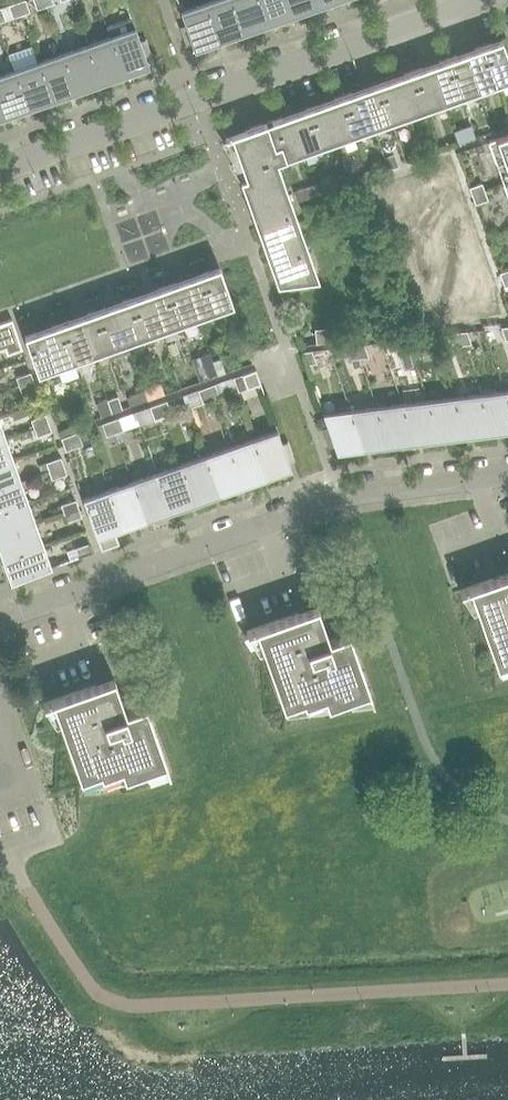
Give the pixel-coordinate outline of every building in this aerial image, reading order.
[(16,3),(21,16),(29,13),(24,0),(16,3)] [(43,0),(33,0),(37,11),(45,8),(43,0)] [(200,5),(214,43),(239,34),(227,0),(214,0),(200,5)] [(263,25),(254,0),(227,0),(239,34),(263,25)] [(263,25),(288,17),(282,0),(254,0),(263,25)] [(288,17),(313,8),(310,0),(282,0),(288,17)] [(313,8),(336,0),(310,0),(313,8)] [(21,16),(16,3),(8,6),(13,19),(21,16)] [(194,50),(214,43),(200,5),(181,12),(194,50)] [(135,28),(116,35),(129,73),(149,66),(135,28)] [(116,35),(91,44),(104,82),(129,73),(116,35)] [(484,45),(498,83),(507,79),(507,58),(501,39),(484,45)] [(91,44),(66,52),(79,91),(104,82),(91,44)] [(484,45),(467,52),(480,89),(498,83),(484,45)] [(66,52),(41,61),(54,99),(79,91),(66,52)] [(467,52),(450,58),(463,95),(480,89),(467,52)] [(450,58),(433,64),(446,101),(463,95),(450,58)] [(41,61),(16,70),(30,108),(54,99),(41,61)] [(433,64),(415,70),(429,107),(446,101),(433,64)] [(0,76),(0,103),(5,117),(30,108),(16,70),(0,76)] [(415,70),(398,76),(412,114),(429,107),(415,70)] [(398,76),(381,82),(394,120),(412,114),(398,76)] [(381,82),(364,88),(377,126),(394,120),(381,82)] [(364,88),(347,94),(360,132),(377,126),(364,88)] [(347,94),(329,100),(343,138),(360,132),(347,94)] [(329,100),(312,106),(326,144),(343,138),(329,100)] [(312,106),(295,112),(308,150),(326,144),(312,106)] [(295,112),(278,118),(291,156),(308,150),(295,112)] [(277,161),(291,156),(278,118),(231,135),(244,173),(277,161)] [(498,119),(490,123),(494,133),(502,129),(498,119)] [(488,141),(507,197),(507,134),(488,141)] [(309,253),(277,161),(244,173),(264,227),(271,248),(265,250),(277,283),(309,279),(301,256),(309,253)] [(485,192),(482,184),(469,188),(472,197),(485,192)] [(305,188),(294,192),(298,202),(308,199),(305,188)] [(488,201),(485,192),(472,197),(475,206),(488,201)] [(219,267),(201,273),(214,311),(233,304),(219,267)] [(507,281),(507,271),(500,274),(503,283),(507,281)] [(201,273),(183,279),(197,317),(214,311),(201,273)] [(183,279),(166,286),(179,323),(197,317),(183,279)] [(166,286),(148,292),(162,329),(179,323),(166,286)] [(148,292),(131,298),(144,336),(162,329),(148,292)] [(131,298),(113,304),(126,342),(144,336),(131,298)] [(113,304),(96,310),(109,348),(126,342),(113,304)] [(96,310),(78,317),(91,354),(109,348),(96,310)] [(78,317),(60,323),(74,361),(91,354),(78,317)] [(5,348),(7,354),(22,349),(12,320),(0,324),(0,350),(5,348)] [(60,323),(43,329),(56,367),(74,361),(60,323)] [(345,341),(343,327),(315,331),(316,344),(345,341)] [(38,373),(56,367),(43,329),(24,336),(38,373)] [(471,345),(467,332),(458,333),(462,346),(471,345)] [(462,346),(458,333),(449,334),(453,347),(462,346)] [(420,352),(415,339),(406,340),(411,353),(420,352)] [(411,353),(406,340),(398,341),(402,354),(411,353)] [(369,358),(364,346),(355,347),(360,359),(369,358)] [(360,359),(355,347),(346,348),(351,360),(360,359)] [(338,349),(332,351),(335,359),(341,357),(338,349)] [(317,364),(312,351),(303,353),(307,365),(317,364)] [(212,362),(217,375),(235,368),(230,355),(212,362)] [(217,375),(212,362),(211,361),(195,367),(200,381),(217,375)] [(247,388),(261,383),(256,369),(242,374),(247,388)] [(14,378),(18,386),(32,381),(28,372),(14,378)] [(246,388),(242,375),(233,378),(238,392),(246,388)] [(35,390),(32,381),(18,386),(21,395),(35,390)] [(218,399),(213,385),(206,388),(210,401),(218,399)] [(210,401),(206,388),(198,391),(203,404),(210,401)] [(507,430),(507,398),(505,391),(479,394),(492,432),(507,430)] [(479,394),(476,394),(454,397),(467,435),(492,432),(479,394)] [(118,397),(108,401),(112,413),(122,410),(118,397)] [(441,438),(467,435),(454,397),(428,400),(441,438)] [(415,442),(441,438),(428,400),(402,404),(415,442)] [(106,401),(96,404),(101,418),(111,415),(106,401)] [(169,415),(165,402),(149,407),(154,420),(169,415)] [(389,445),(415,442),(402,404),(376,407),(389,445)] [(376,407),(358,409),(350,410),(363,448),(389,445),(376,407)] [(321,429),(328,448),(334,446),(336,452),(363,448),(350,410),(323,414),(328,426),(321,429)] [(31,421),(34,429),(47,424),(44,417),(31,421)] [(109,422),(113,434),(121,431),(117,419),(109,422)] [(113,434),(109,422),(100,425),(105,437),(113,434)] [(49,432),(47,424),(34,429),(37,437),(49,432)] [(288,441),(282,444),(277,431),(252,439),(266,477),(291,469),(289,463),(295,461),(288,441)] [(80,446),(76,434),(68,437),(72,449),(80,446)] [(72,449),(68,437),(60,439),(64,451),(72,449)] [(6,439),(0,441),(0,465),(13,460),(6,439)] [(242,486),(266,477),(252,439),(228,448),(242,486)] [(116,455),(112,443),(96,448),(100,460),(116,455)] [(218,494),(242,486),(228,448),(204,456),(218,494)] [(194,503),(218,494),(204,456),(180,465),(194,503)] [(0,465),(0,489),(21,481),(13,460),(0,465)] [(46,464),(48,472),(62,468),(59,460),(46,464)] [(169,511),(194,503),(180,465),(156,473),(169,511)] [(65,476),(62,468),(48,472),(51,480),(65,476)] [(145,520),(169,511),(156,473),(132,482),(145,520)] [(21,481),(0,489),(0,512),(28,503),(21,481)] [(121,528),(145,520),(132,482),(108,490),(121,528)] [(83,499),(101,550),(119,543),(114,531),(121,528),(108,490),(83,499)] [(60,507),(63,515),(77,510),(74,502),(60,507)] [(0,512),(0,536),(36,524),(28,503),(0,512)] [(80,518),(77,510),(63,515),(66,523),(80,518)] [(36,524),(0,536),(0,551),(3,559),(43,545),(36,524)] [(79,557),(94,552),(91,543),(75,548),(79,557)] [(51,567),(43,545),(3,559),(11,582),(51,567)] [(469,587),(497,666),(507,661),(507,574),(469,587)] [(373,700),(349,633),(329,640),(317,606),(255,628),(284,707),(303,700),(304,704),(324,696),(328,705),(348,698),(350,703),(373,700)] [(169,772),(146,705),(126,712),(114,678),(52,700),(80,779),(100,771),(101,775),(121,768),(124,777),(145,770),(146,774),(169,772)]
